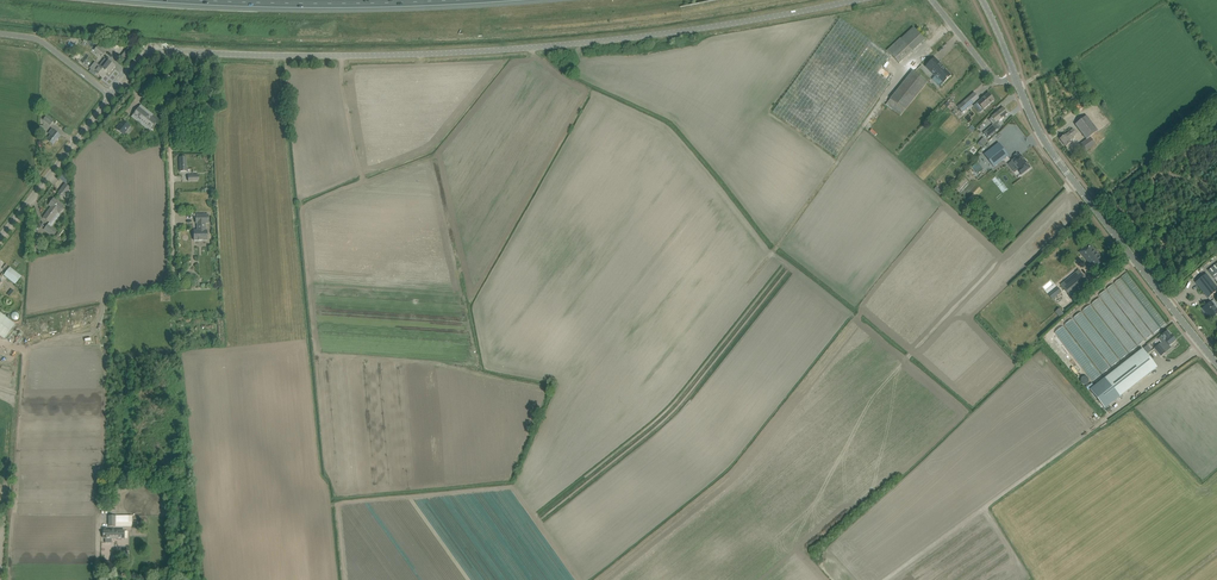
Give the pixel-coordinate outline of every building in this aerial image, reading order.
[(840,19),(774,112),(836,157),(860,124),(890,82),(886,80),(877,73),(882,67),(891,54),(899,63),(925,39),(913,27),(901,39),(900,38),(887,50),(886,51),(840,19)] [(107,49),(100,43),(94,51),(102,56),(107,49)] [(935,58),(926,67),(935,76),(935,75),(936,76),(932,79),(940,87),(943,83),(948,78),(951,75),(945,70),(943,67),(935,58)] [(105,59),(94,72),(102,78),(106,72),(109,74),(115,67),(105,59)] [(886,105),(900,117),(905,111),(928,82),(913,71),(890,99),(886,105)] [(974,93),(958,106),(963,112),(979,98),(974,93)] [(978,103),(974,105),(980,112),(983,109),(994,100),(988,93),(978,103)] [(150,131),(159,120),(141,105),(131,117),(150,131)] [(983,133),(987,138),(1000,127),(997,123),(996,122),(1000,119),(1004,117),(1005,116),(1007,113),(1003,108),(991,118),(989,120),(993,125),(983,133)] [(47,116),(43,120),(50,125),(53,121),(47,116)] [(1086,116),(1075,124),(1087,140),(1090,137),(1098,131),(1086,116)] [(123,121),(116,129),(123,135),(130,126),(123,121)] [(47,140),(48,141),(53,145),(60,135),(56,132),(52,129),(49,133),(51,135),(47,140)] [(1069,139),(1077,133),(1073,129),(1060,139),(1066,147),(1071,143),(1069,139)] [(1087,140),(1081,144),(1085,150),(1083,151),(1085,153),(1086,152),(1096,144),(1090,137),(1087,140)] [(1009,156),(999,143),(984,155),(994,167),(1009,156)] [(1012,161),(1008,164),(1014,172),(1018,170),(1021,174),(1021,175),(1022,175),(1022,174),(1030,168),(1031,168),(1030,167),(1021,156),(1020,155),(1021,155),(1020,154),(1020,155),(1012,161)] [(186,157),(185,157),(180,157),(180,172),(188,171),(188,169),(187,169),(186,157)] [(68,167),(59,179),(62,181),(71,170),(68,167)] [(64,197),(67,199),(71,194),(68,191),(71,188),(65,184),(58,193),(64,197)] [(51,207),(43,218),(50,223),(57,211),(59,213),(64,206),(54,198),(49,205),(51,207)] [(205,223),(208,223),(208,215),(196,215),(196,223),(197,223),(197,229),(198,229),(198,231),(194,231),(194,240),(207,240),(207,231),(205,231),(205,223)] [(45,229),(52,235),(56,231),(48,225),(45,229)] [(1081,254),(1094,269),(1104,261),(1091,246),(1081,254)] [(15,284),(22,276),(10,267),(4,275),(15,284)] [(1064,296),(1067,299),(1070,296),(1072,298),(1090,284),(1079,270),(1061,285),(1067,293),(1064,296)] [(1216,291),(1216,287),(1206,274),(1196,283),(1208,298),(1216,291)] [(1146,342),(1108,292),(1096,301),(1106,316),(1115,309),(1142,345),(1146,342)] [(1216,315),(1216,309),(1211,302),(1203,308),(1206,312),(1212,319),(1216,315)] [(5,339),(15,325),(0,313),(0,336),(5,339)] [(1099,323),(1124,359),(1129,355),(1127,353),(1129,351),(1124,344),(1127,343),(1133,351),(1139,347),(1125,327),(1123,329),(1119,323),(1114,327),(1110,322),(1105,326),(1104,324),(1103,325),(1100,322),(1099,323)] [(1153,349),(1159,356),(1164,352),(1161,348),(1162,347),(1164,349),(1168,346),(1166,344),(1167,343),(1170,346),(1176,341),(1171,335),(1167,331),(1161,336),(1165,340),(1153,349)] [(1157,368),(1142,349),(1090,390),(1105,409),(1157,368)] [(1100,362),(1107,372),(1114,366),(1107,356),(1100,362)] [(116,516),(108,516),(108,526),(119,526),(119,523),(132,522),(133,515),(116,515),(116,516)] [(103,530),(103,538),(103,539),(105,539),(105,542),(112,543),(112,539),(118,539),(117,540),(122,540),(122,539),(125,539),(125,538),(128,538),(128,531),(125,531),(125,530),(115,530),(115,529),(111,529),(111,530),(103,530)]
